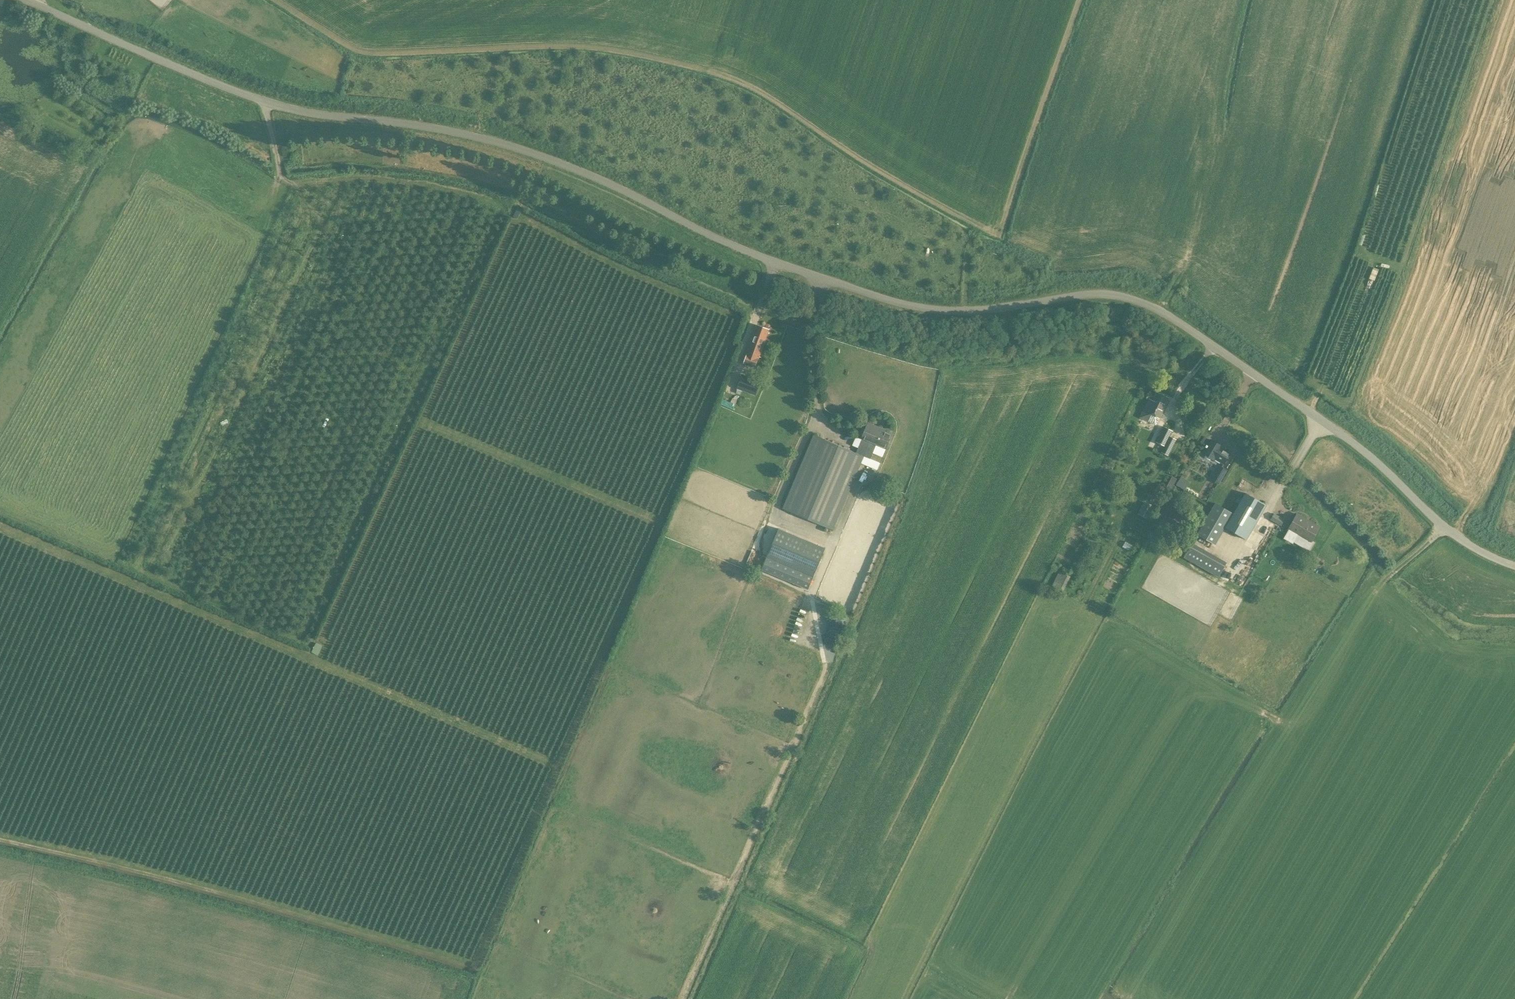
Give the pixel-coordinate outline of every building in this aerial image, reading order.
[(769,329),(757,325),(744,363),(755,366),(769,329)] [(761,384),(742,377),(738,389),(737,389),(756,397),(761,384)] [(1153,401),(1149,399),(1140,417),(1156,424),(1159,417),(1169,397),(1157,392),(1153,401)] [(876,462),(870,459),(876,444),(886,448),(892,434),(880,429),(881,428),(868,422),(862,438),(856,452),(814,434),(782,509),(833,530),(864,456),(866,457),(864,463),(874,467),(876,462)] [(1171,436),(1173,431),(1164,426),(1156,442),(1165,446),(1161,452),(1168,456),(1177,439),(1171,436)] [(1223,446),(1211,439),(1203,453),(1215,459),(1216,458),(1224,463),(1230,453),(1222,448),(1223,446)] [(1212,479),(1219,483),(1226,470),(1219,466),(1212,479)] [(1176,484),(1185,489),(1190,480),(1181,475),(1176,484)] [(1233,513),(1225,527),(1246,539),(1266,505),(1246,493),(1234,513),(1233,513)] [(1147,519),(1154,506),(1144,501),(1138,514),(1147,519)] [(1225,527),(1233,513),(1215,503),(1197,535),(1215,545),(1225,527)] [(1270,519),(1281,525),(1284,519),(1273,513),(1270,519)] [(1297,514),(1288,528),(1311,541),(1319,527),(1297,514)] [(780,527),(762,568),(769,571),(798,583),(807,587),(825,546),(780,527)] [(1227,563),(1192,543),(1184,558),(1218,578),(1227,563)] [(317,655),(322,645),(316,642),(312,652),(317,655)]
